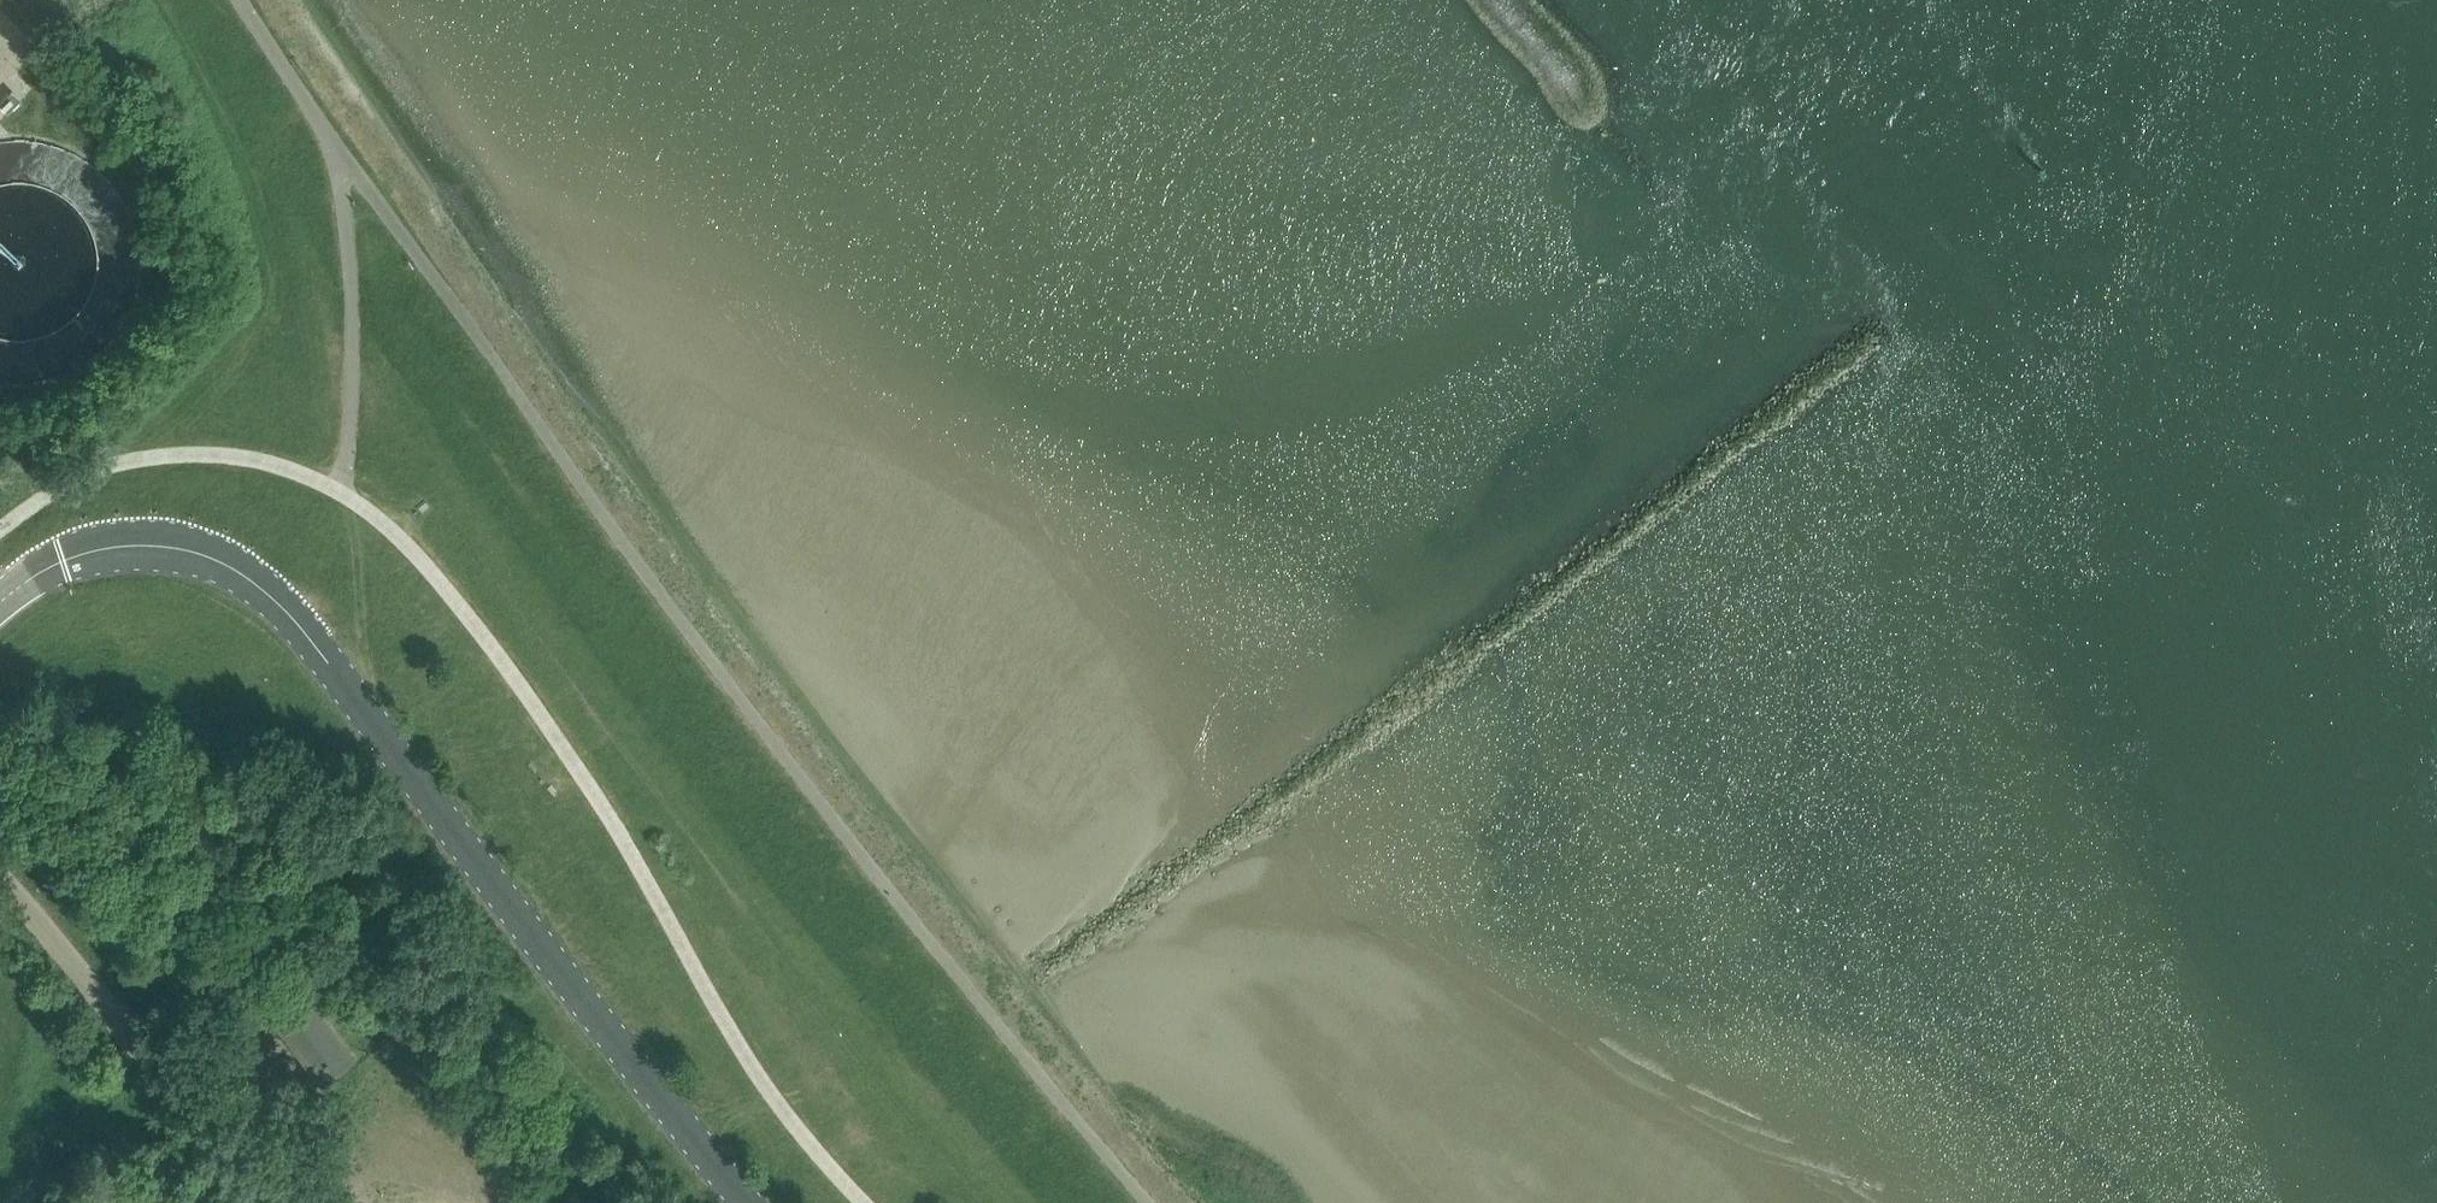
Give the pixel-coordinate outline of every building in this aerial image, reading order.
[(355,1063),(306,1000),(273,1025),(322,1088),(355,1063)]
